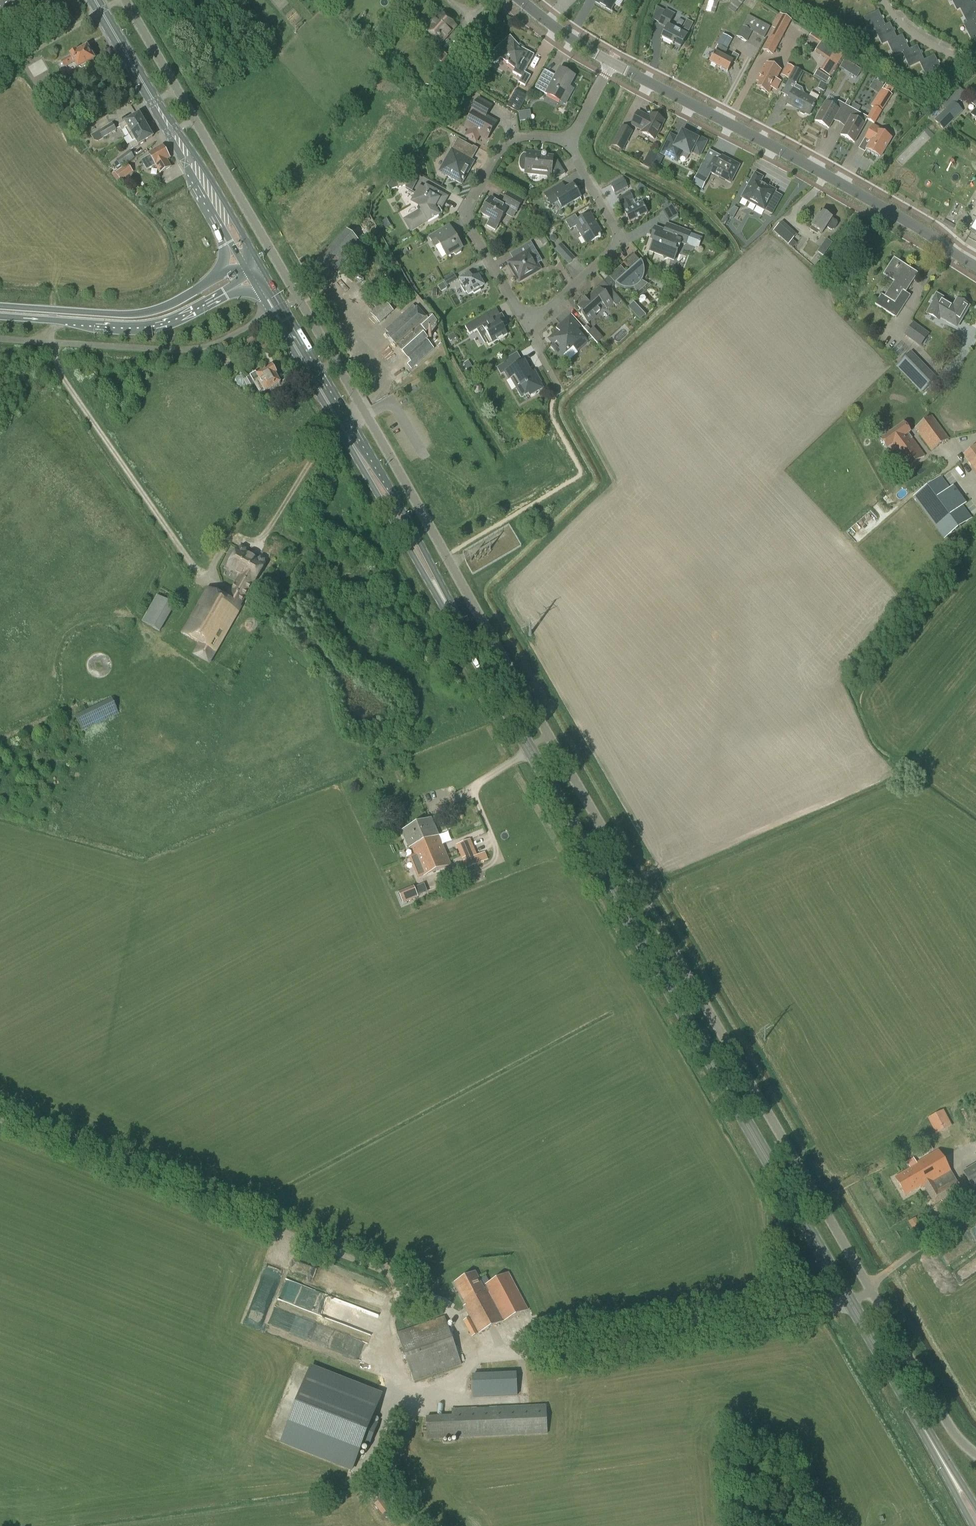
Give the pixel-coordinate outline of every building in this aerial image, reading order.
[(617,0),(596,0),(595,2),(611,11),(617,0)] [(706,11),(715,14),(718,4),(718,5),(721,0),(722,0),(710,0),(706,11)] [(745,0),(730,0),(732,2),(728,8),(735,13),(745,0)] [(971,3),(970,0),(951,0),(957,11),(960,10),(960,9),(972,3),(971,3)] [(975,1),(971,3),(972,3),(960,9),(960,10),(967,23),(967,24),(975,19),(975,4),(975,1)] [(681,33),(674,29),(675,29),(669,26),(675,14),(666,9),(658,24),(666,29),(661,38),(680,48),(687,35),(681,32),(681,33)] [(886,26),(885,25),(878,11),(863,18),(870,33),(875,31),(886,26)] [(440,43),(455,26),(444,16),(435,26),(432,23),(426,30),(440,43)] [(967,24),(967,23),(963,25),(971,40),(975,37),(975,19),(967,24)] [(897,38),(890,23),(885,25),(886,26),(875,31),(882,45),(887,43),(897,38)] [(747,42),(752,31),(742,27),(737,37),(747,42)] [(774,30),(762,51),(772,56),(783,35),(774,30)] [(730,60),(724,57),(727,50),(732,39),(724,35),(710,63),(721,68),(721,69),(722,66),(728,69),(727,72),(728,72),(732,62),(735,64),(739,56),(733,53),(730,60)] [(909,50),(909,49),(902,35),(897,38),(887,43),(894,57),(902,54),(909,50)] [(524,73),(534,55),(521,47),(510,36),(487,56),(495,63),(501,58),(515,69),(513,72),(522,77),(519,83),(525,86),(531,76),(524,73)] [(924,61),(924,60),(917,46),(909,49),(909,50),(902,54),(909,68),(919,63),(924,61)] [(94,59),(87,47),(77,53),(76,51),(70,55),(71,56),(61,62),(64,67),(74,62),(78,69),(79,68),(82,70),(86,68),(86,64),(94,59)] [(443,69),(452,58),(441,48),(431,59),(443,69)] [(919,63),(926,78),(942,70),(934,55),(924,60),(924,61),(919,63)] [(24,67),(28,64),(22,57),(19,60),(24,67)] [(845,60),(840,68),(857,78),(862,70),(845,60)] [(781,82),(776,79),(781,69),(768,63),(759,80),(761,81),(757,88),(768,93),(771,88),(776,91),(781,82)] [(547,94),(548,92),(566,101),(572,89),(568,87),(574,76),(560,69),(550,89),(538,82),(535,88),(547,94)] [(796,82),(801,72),(795,69),(789,79),(796,82)] [(463,100),(468,91),(458,86),(453,94),(463,100)] [(871,106),(873,108),(882,113),(893,95),(891,93),(893,89),(888,86),(885,90),(882,88),(871,106)] [(809,115),(816,102),(793,89),(787,101),(798,107),(797,109),(800,110),(800,113),(803,116),(806,114),(809,115)] [(518,113),(527,96),(516,90),(507,106),(518,113)] [(486,116),(492,105),(478,97),(469,114),(472,115),(465,127),(468,129),(464,137),(476,144),(480,136),(487,140),(497,122),(486,116)] [(829,129),(835,118),(841,121),(848,107),(851,102),(848,100),(845,105),(838,102),(835,108),(825,102),(815,121),(829,129)] [(953,101),(948,107),(957,116),(963,111),(954,102),(953,101)] [(848,107),(841,121),(846,124),(840,135),(854,143),(864,124),(855,119),(858,113),(848,107)] [(944,130),(957,116),(948,107),(934,120),(944,130)] [(875,124),(882,113),(873,108),(866,119),(875,124)] [(649,119),(644,116),(645,115),(638,112),(631,125),(643,131),(642,133),(654,139),(658,133),(659,134),(662,128),(660,127),(664,121),(651,114),(649,119)] [(132,134),(146,126),(139,115),(119,126),(122,131),(125,129),(129,136),(132,134)] [(103,139),(117,130),(112,123),(98,131),(103,139)] [(880,158),(891,138),(878,131),(880,128),(873,124),(864,139),(870,142),(866,150),(880,158)] [(132,134),(129,136),(133,142),(130,144),(133,149),(139,145),(152,137),(146,126),(132,134)] [(623,152),(633,131),(622,126),(611,146),(623,152)] [(696,139),(682,132),(678,139),(671,136),(661,154),(673,160),(678,150),(689,155),(691,151),(699,155),(706,141),(697,137),(696,139)] [(473,147),(457,139),(454,144),(453,143),(450,149),(451,149),(440,171),(462,184),(474,162),(472,160),(478,149),(473,146),(473,147)] [(172,167),(167,159),(170,158),(163,146),(149,154),(150,156),(141,161),(147,170),(155,166),(160,174),(172,167)] [(121,168),(135,158),(130,151),(116,160),(117,162),(114,164),(118,168),(120,166),(121,168)] [(539,156),(539,153),(528,152),(528,154),(523,154),(521,156),(520,158),(519,163),(519,166),(520,169),(522,171),(526,171),(525,174),(552,177),(555,181),(566,174),(559,162),(554,161),(554,157),(548,156),(548,155),(547,155),(546,154),(546,153),(545,153),(544,153),(543,154),(542,154),(542,155),(542,156),(539,156)] [(740,165),(722,156),(717,166),(711,163),(704,160),(696,175),(704,179),(708,171),(731,183),(740,165)] [(128,164),(115,173),(121,181),(134,172),(128,164)] [(401,174),(395,178),(387,186),(389,190),(405,186),(405,188),(412,192),(417,182),(402,173),(401,174)] [(755,173),(741,198),(755,206),(756,204),(773,213),(782,197),(775,193),(776,191),(765,184),(764,186),(760,183),(763,178),(755,173)] [(628,188),(623,179),(611,185),(615,194),(628,188)] [(566,189),(562,182),(543,193),(551,206),(559,201),(563,208),(580,198),(573,185),(566,189)] [(137,196),(141,190),(134,185),(130,191),(137,196)] [(443,195),(426,186),(423,191),(419,189),(412,201),(422,206),(421,208),(422,210),(411,216),(412,219),(407,223),(411,231),(428,221),(429,222),(439,216),(438,215),(442,213),(439,207),(442,206),(440,201),(443,195)] [(517,213),(524,200),(508,192),(501,204),(491,198),(482,214),(490,219),(486,226),(496,231),(508,208),(517,213)] [(632,209),(629,201),(633,199),(630,193),(618,199),(621,205),(622,204),(626,212),(624,213),(629,223),(647,214),(642,204),(632,209)] [(834,230),(838,225),(837,222),(821,211),(809,230),(817,235),(819,232),(822,234),(826,227),(831,231),(834,230)] [(602,235),(590,214),(579,221),(575,215),(565,221),(570,230),(577,226),(587,244),(602,235)] [(545,230),(555,225),(550,215),(540,220),(545,230)] [(691,232),(667,223),(663,232),(656,229),(654,234),(657,235),(651,250),(675,259),(678,252),(675,250),(677,246),(680,247),(681,244),(686,245),(691,232)] [(462,248),(453,232),(449,225),(428,237),(434,247),(440,244),(447,257),(454,253),(454,254),(456,255),(461,252),(461,250),(461,249),(462,248)] [(316,293),(334,274),(362,245),(347,230),(333,245),(302,279),(316,293)] [(797,235),(792,230),(783,241),(788,245),(792,240),(797,235)] [(537,236),(540,241),(545,238),(543,233),(537,236)] [(817,252),(823,256),(833,243),(826,239),(817,252)] [(522,255),(509,263),(520,281),(540,269),(537,264),(542,261),(531,242),(518,249),(522,255)] [(569,265),(575,259),(561,244),(555,250),(569,265)] [(629,289),(634,288),(638,285),(642,281),(644,276),(644,271),(643,266),(641,262),(634,254),(624,263),(631,270),(628,274),(621,266),(609,277),(616,284),(615,285),(616,285),(620,288),(625,289),(629,289)] [(815,267),(820,262),(814,257),(809,263),(815,267)] [(897,261),(893,259),(885,272),(895,279),(885,296),(881,294),(874,304),(896,318),(911,296),(906,292),(918,274),(897,261)] [(468,295),(473,292),(474,294),(481,290),(480,288),(484,286),(478,275),(473,278),(470,273),(459,279),(463,285),(461,286),(465,292),(466,291),(468,295)] [(444,283),(438,286),(441,292),(447,288),(444,283)] [(607,295),(600,288),(578,307),(582,311),(579,313),(588,323),(605,307),(607,309),(613,303),(616,306),(622,301),(612,290),(607,295)] [(953,306),(942,299),(938,305),(933,302),(928,312),(941,319),(951,325),(953,321),(959,325),(969,307),(957,300),(953,306)] [(640,320),(646,315),(634,302),(628,307),(640,320)] [(377,315),(384,322),(396,310),(389,303),(377,315)] [(415,308),(413,305),(385,330),(388,333),(386,334),(397,347),(397,346),(411,362),(408,364),(411,369),(415,366),(434,349),(426,340),(428,339),(424,334),(438,322),(431,315),(427,318),(418,308),(417,307),(415,308)] [(489,345),(492,343),(493,343),(507,335),(501,325),(506,323),(502,315),(491,321),(487,314),(465,327),(469,334),(481,327),(485,334),(483,339),(486,344),(487,343),(489,345)] [(577,353),(589,342),(578,331),(581,328),(570,316),(556,328),(558,330),(548,339),(553,345),(551,347),(553,348),(555,350),(557,349),(559,349),(564,355),(573,348),(577,353)] [(918,345),(927,333),(913,322),(904,335),(918,345)] [(922,393),(937,379),(910,352),(896,366),(922,393)] [(536,394),(537,392),(543,388),(540,383),(541,382),(534,371),(531,372),(524,361),(512,368),(508,361),(497,368),(501,375),(505,372),(509,380),(511,379),(522,398),(529,394),(530,396),(531,396),(534,396),(535,395),(536,394)] [(231,376),(236,370),(229,363),(229,364),(224,369),(231,376)] [(261,395),(281,384),(275,375),(276,374),(272,367),(257,376),(260,381),(255,384),(261,395)] [(916,432),(931,452),(947,440),(949,439),(932,416),(914,429),(916,432)] [(889,433),(880,440),(887,449),(889,447),(894,455),(898,452),(902,449),(896,441),(900,438),(903,441),(910,436),(908,434),(910,432),(904,423),(894,430),(889,433)] [(898,452),(909,468),(925,456),(910,436),(903,441),(900,438),(896,441),(902,449),(898,452)] [(944,539),(972,519),(941,476),(913,497),(944,539)] [(246,549),(242,547),(239,549),(238,548),(227,568),(241,575),(227,598),(207,587),(180,634),(199,644),(193,655),(210,664),(243,608),(240,606),(253,584),(254,584),(266,563),(264,562),(265,560),(261,558),(258,559),(246,552),(246,549)] [(75,716),(83,731),(120,714),(112,698),(75,716)] [(426,851),(435,872),(451,865),(431,819),(425,821),(426,826),(424,826),(434,848),(426,851)] [(415,856),(426,851),(434,848),(424,826),(426,826),(425,821),(402,831),(409,849),(412,848),(415,856)] [(471,839),(456,845),(466,869),(488,859),(486,852),(478,856),(471,839)] [(424,876),(435,872),(426,851),(415,856),(424,876)] [(403,904),(418,897),(414,886),(398,892),(403,904)] [(936,1135),(952,1126),(943,1110),(927,1118),(936,1135)] [(961,1189),(938,1151),(916,1164),(917,1166),(895,1179),(905,1196),(922,1186),(923,1188),(924,1187),(935,1205),(961,1189)] [(483,1287),(475,1272),(455,1282),(466,1305),(464,1306),(470,1317),(464,1320),(472,1337),(527,1309),(509,1273),(483,1287)] [(414,1382),(462,1365),(444,1316),(397,1333),(414,1382)] [(352,1472),(363,1444),(369,1446),(378,1424),(372,1422),(383,1394),(379,1392),(311,1366),(280,1444),(348,1471),(352,1472)] [(474,1397),(516,1395),(516,1373),(474,1374),(474,1397)] [(427,1440),(547,1434),(547,1405),(452,1409),(452,1415),(426,1416),(427,1440)] [(390,1509),(382,1498),(375,1503),(383,1514),(390,1509)]
